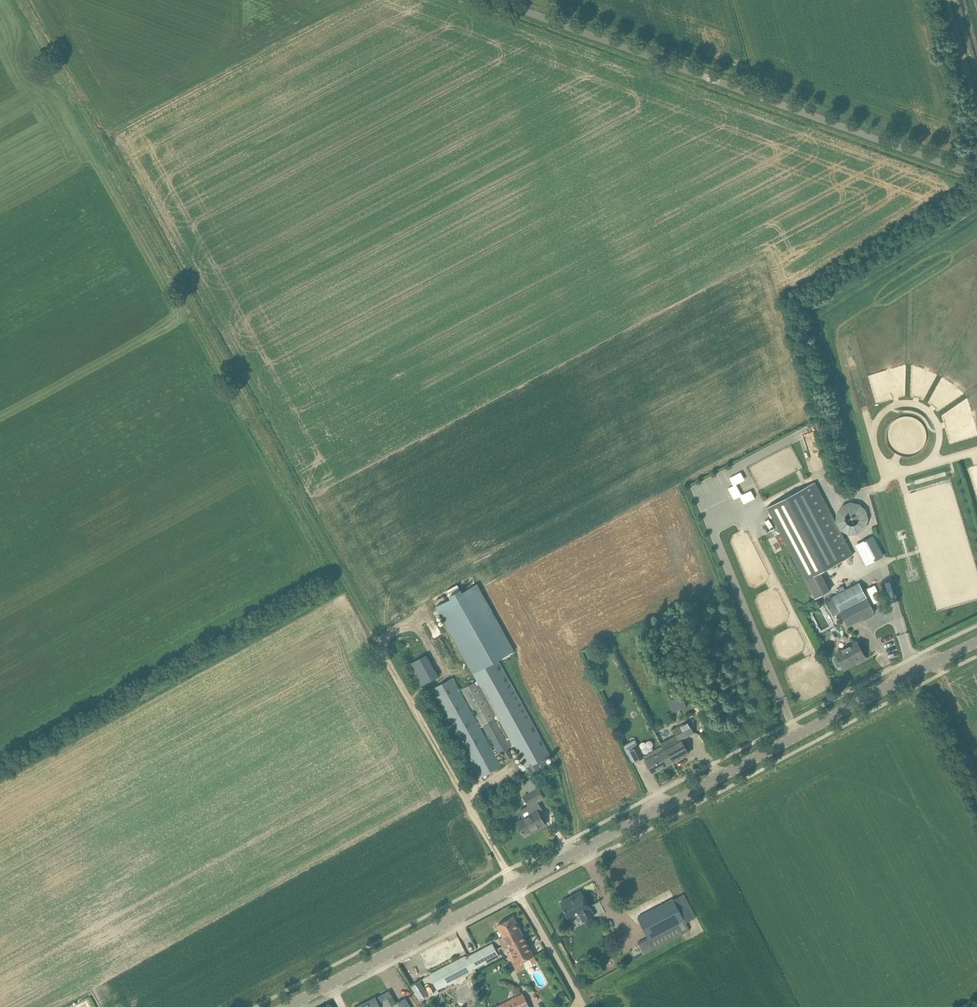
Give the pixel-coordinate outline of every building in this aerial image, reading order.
[(816,482),(767,508),(770,512),(813,595),(815,599),(831,591),(821,572),(854,554),(816,482)] [(873,535),(855,545),(866,565),(884,556),(873,535)] [(451,598),(436,607),(473,673),(514,650),(477,584),(462,592),(458,584),(447,590),(451,598)] [(857,584),(832,596),(848,626),(874,612),(867,598),(864,599),(857,584)] [(818,604),(816,599),(807,603),(809,608),(818,604)] [(856,660),(857,662),(865,658),(857,642),(836,653),(837,656),(834,657),(833,659),(837,666),(839,666),(842,665),(844,669),(845,669),(844,667),(856,660)] [(595,648),(586,652),(589,659),(598,655),(595,648)] [(412,662),(423,685),(441,677),(431,654),(412,662)] [(453,677),(432,689),(481,777),(502,765),(496,755),(502,751),(507,760),(513,757),(508,748),(513,745),(522,762),(524,761),(527,767),(550,755),(498,660),(473,673),(477,680),(462,689),(481,725),(482,725),(496,749),(493,750),(453,677)] [(680,690),(674,692),(677,698),(675,698),(680,709),(686,706),(680,690)] [(694,732),(688,722),(674,729),(680,740),(694,732)] [(682,741),(665,750),(672,762),(689,753),(682,741)] [(638,746),(631,750),(636,761),(644,757),(644,756),(638,746)] [(672,762),(665,750),(663,746),(644,756),(644,757),(652,773),(672,762)] [(530,806),(537,801),(544,798),(538,788),(537,789),(531,778),(524,782),(530,793),(524,796),(530,806)] [(537,801),(530,806),(520,811),(524,818),(517,822),(525,836),(534,831),(533,830),(545,823),(538,811),(541,809),(537,801)] [(590,907),(586,900),(582,891),(560,902),(569,918),(579,913),(584,921),(594,916),(590,907)] [(680,898),(675,901),(673,899),(638,917),(649,937),(637,943),(644,955),(690,931),(686,922),(692,919),(680,898)] [(497,925),(507,944),(513,940),(516,944),(525,939),(513,917),(497,925)] [(513,940),(507,944),(518,964),(534,956),(525,939),(516,944),(513,940)] [(499,956),(497,952),(493,943),(466,957),(466,956),(430,975),(438,989),(473,970),(499,956)] [(420,982),(413,986),(420,999),(428,995),(420,982)] [(410,1006),(405,998),(396,1003),(389,991),(376,998),(375,998),(364,1004),(364,1005),(362,1006),(389,1006),(391,1006),(392,1006),(410,1006)] [(523,994),(505,1003),(497,1006),(529,1006),(523,994)] [(566,995),(558,1000),(561,1005),(569,1000),(566,995)]
